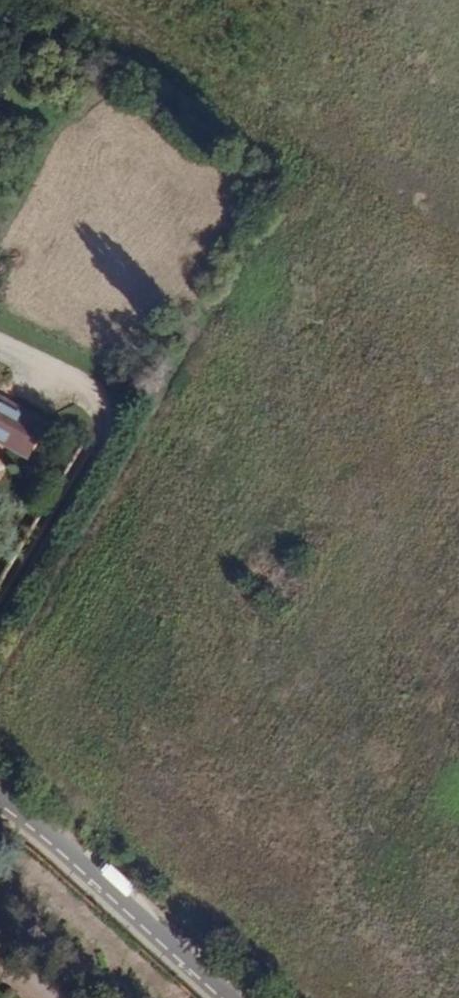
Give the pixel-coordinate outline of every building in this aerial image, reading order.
[(23,450),(27,445),(31,447),(40,432),(35,429),(39,423),(0,402),(0,437),(23,450)]
